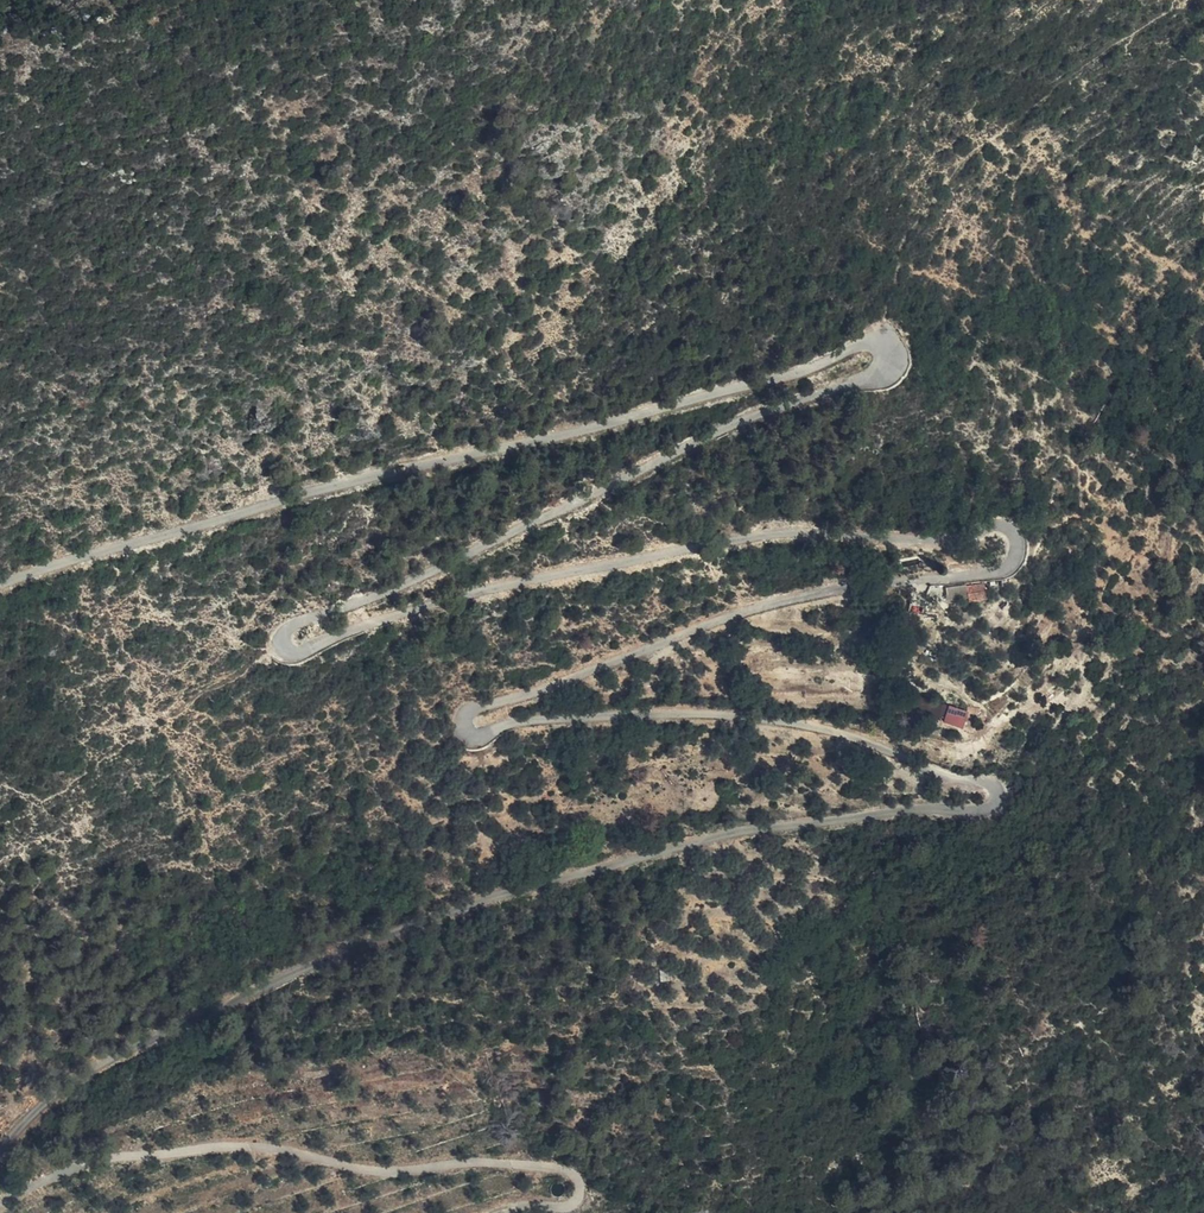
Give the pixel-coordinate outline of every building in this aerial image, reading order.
[(948,592),(948,601),(986,598),(985,583),(959,585),(960,591),(948,592)] [(980,609),(964,611),(965,624),(981,621),(980,609)] [(942,723),(963,729),(968,711),(948,705),(942,723)]
